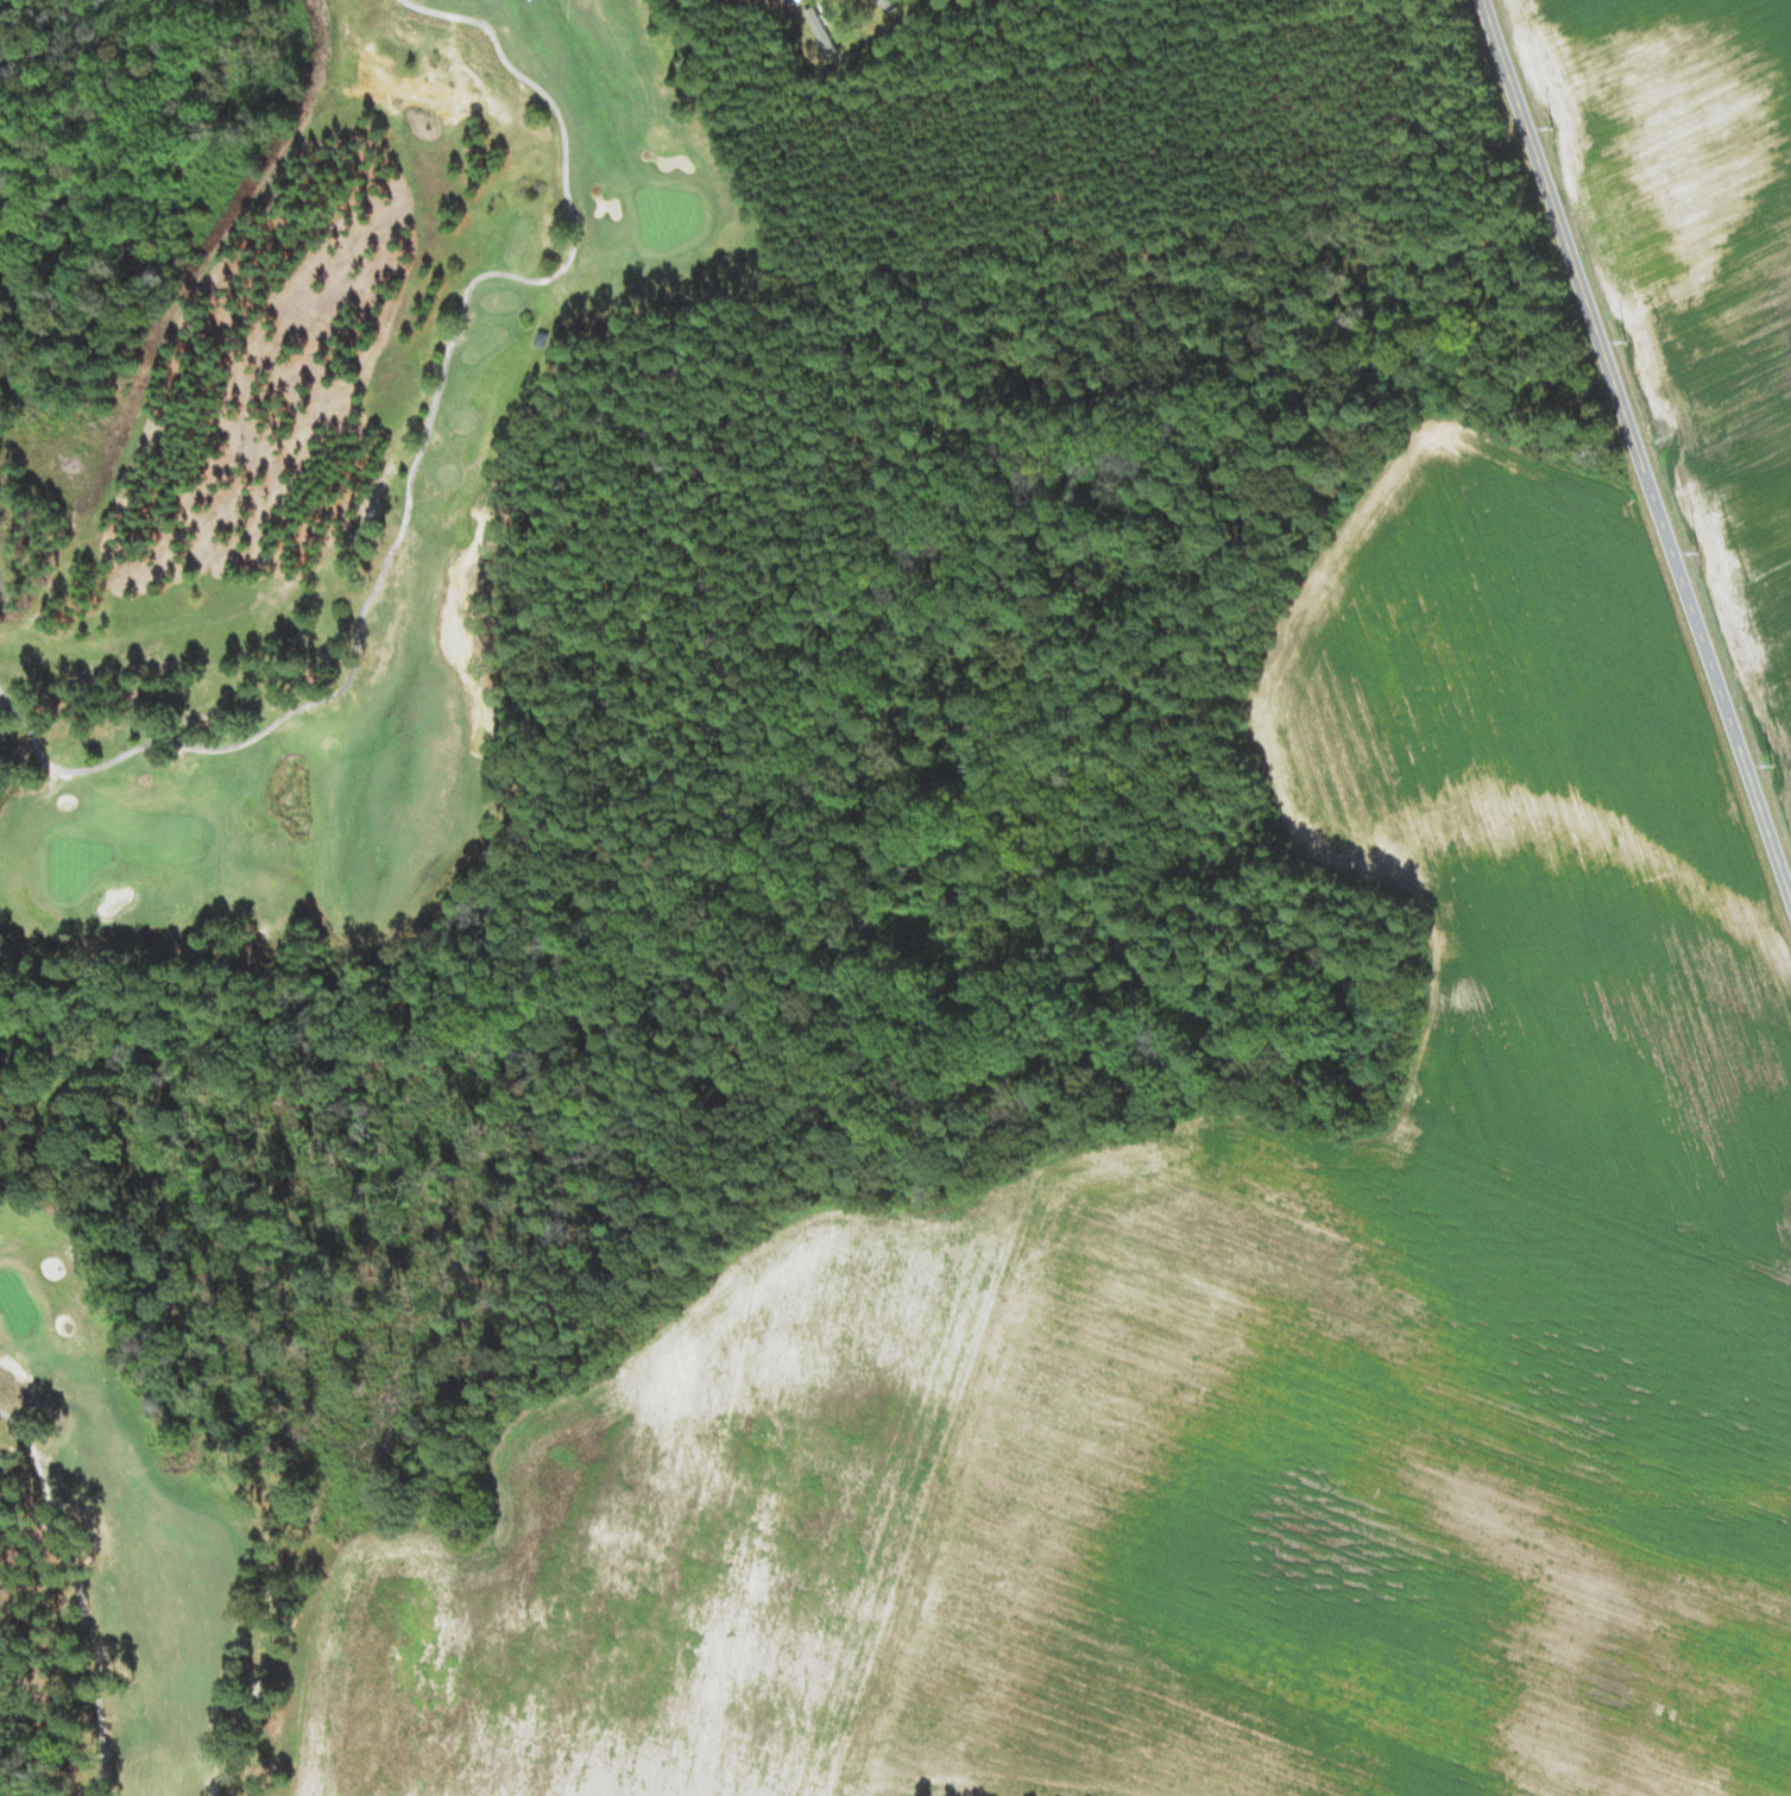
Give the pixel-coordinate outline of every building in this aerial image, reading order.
[(838,50),(831,36),(838,32),(821,0),(820,0),(804,9),(827,55),(838,50)] [(889,13),(899,6),(896,0),(881,0),(889,13)]
